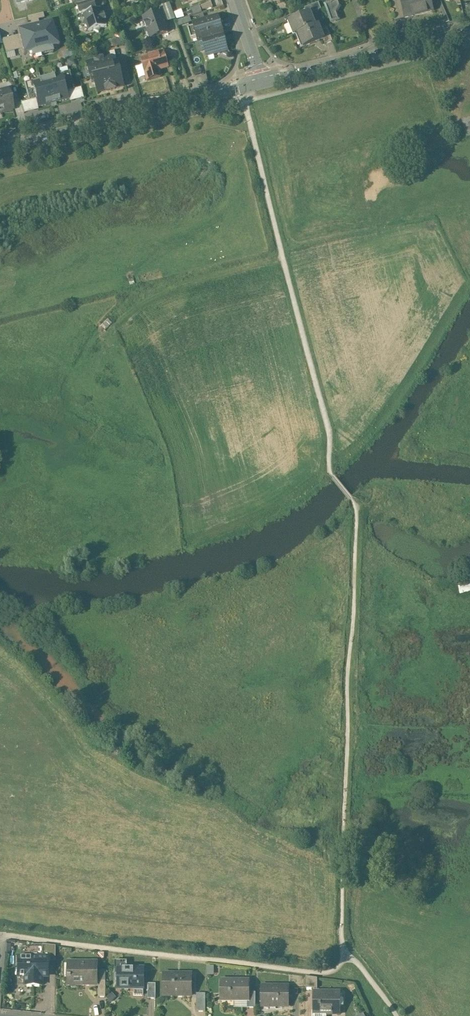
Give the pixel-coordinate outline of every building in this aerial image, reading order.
[(76,4),(79,13),(82,12),(95,8),(96,7),(94,0),(90,0),(88,1),(76,4)] [(197,0),(193,0),(188,2),(187,2),(192,16),(201,13),(197,0)] [(405,17),(432,10),(430,0),(401,0),(405,17)] [(338,1),(331,3),(331,2),(325,4),(332,22),(333,21),(330,15),(336,13),(340,6),(338,1)] [(187,2),(177,6),(181,19),(187,18),(192,16),(187,2)] [(318,2),(305,7),(307,14),(310,13),(321,9),(318,2)] [(101,9),(96,10),(95,8),(82,12),(85,20),(83,24),(87,26),(89,32),(95,31),(99,32),(100,29),(107,27),(105,20),(106,20),(104,14),(103,15),(101,9)] [(161,11),(143,17),(150,38),(168,32),(161,11)] [(307,14),(290,21),(296,34),(298,33),(315,26),(310,13),(307,14)] [(209,20),(193,24),(198,41),(202,40),(203,39),(201,34),(211,31),(212,37),(223,34),(217,16),(208,18),(209,20)] [(181,19),(176,21),(178,26),(188,22),(187,18),(181,19)] [(53,22),(18,31),(24,54),(58,46),(53,22)] [(315,26),(298,33),(304,48),(323,40),(324,40),(321,31),(318,25),(315,26)] [(328,28),(321,31),(324,40),(323,40),(325,44),(332,42),(328,28)] [(223,34),(212,37),(211,31),(201,34),(203,39),(202,40),(207,56),(227,50),(223,34)] [(2,39),(7,59),(21,55),(16,35),(2,39)] [(164,52),(141,59),(147,81),(161,77),(159,70),(168,67),(164,52)] [(93,77),(98,94),(123,88),(115,54),(86,62),(90,78),(93,77)] [(199,67),(193,69),(195,75),(201,73),(199,67)] [(40,81),(30,83),(36,109),(70,102),(65,76),(57,78),(57,81),(41,85),(40,81)] [(0,90),(0,112),(13,108),(8,88),(0,90)] [(458,583),(460,592),(469,590),(469,580),(458,583)] [(42,944),(42,948),(42,957),(43,957),(43,961),(49,961),(56,961),(56,946),(42,944)] [(26,948),(25,957),(42,957),(42,948),(26,948)] [(25,957),(17,957),(17,978),(24,978),(24,986),(41,986),(41,978),(49,978),(49,961),(43,961),(43,957),(42,957),(25,957)] [(96,962),(68,962),(68,976),(67,976),(67,979),(68,979),(68,984),(70,984),(70,985),(71,987),(74,987),(76,985),(76,984),(86,984),(87,985),(89,985),(90,984),(96,984),(96,962)] [(144,968),(117,968),(117,988),(144,988),(144,968)] [(191,974),(163,974),(163,995),(192,995),(191,974)] [(315,978),(305,976),(305,988),(315,988),(315,978)] [(249,980),(221,980),(221,1000),(247,1001),(249,1000),(249,992),(249,980)] [(288,986),(261,986),(261,1006),(288,1006),(288,986)] [(331,992),(313,992),(313,1014),(326,1014),(339,1014),(340,991),(331,991),(331,992)] [(205,993),(196,993),(196,1011),(205,1011),(205,993)]
